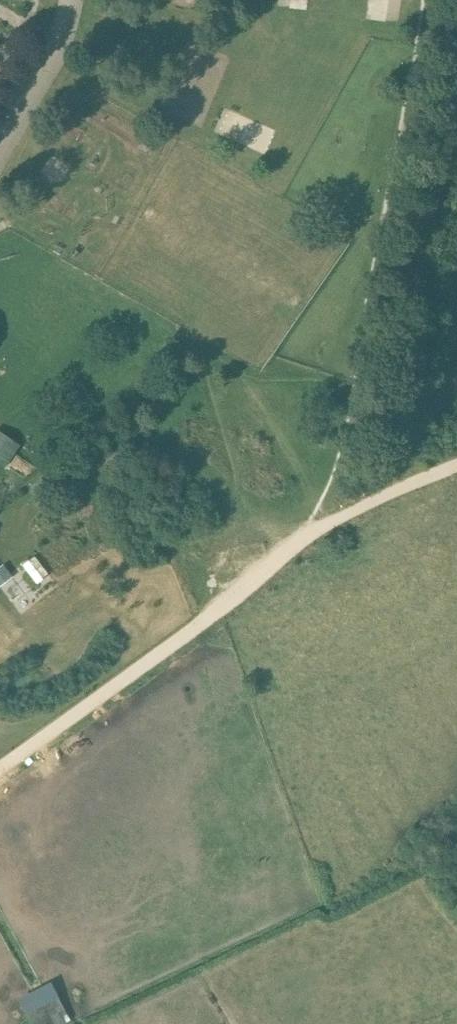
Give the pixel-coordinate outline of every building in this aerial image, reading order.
[(49,486),(42,477),(31,486),(37,495),(49,486)] [(10,572),(4,564),(0,567),(0,580),(10,572)] [(58,997),(26,1014),(31,1023),(62,1023),(70,1020),(58,997)]
